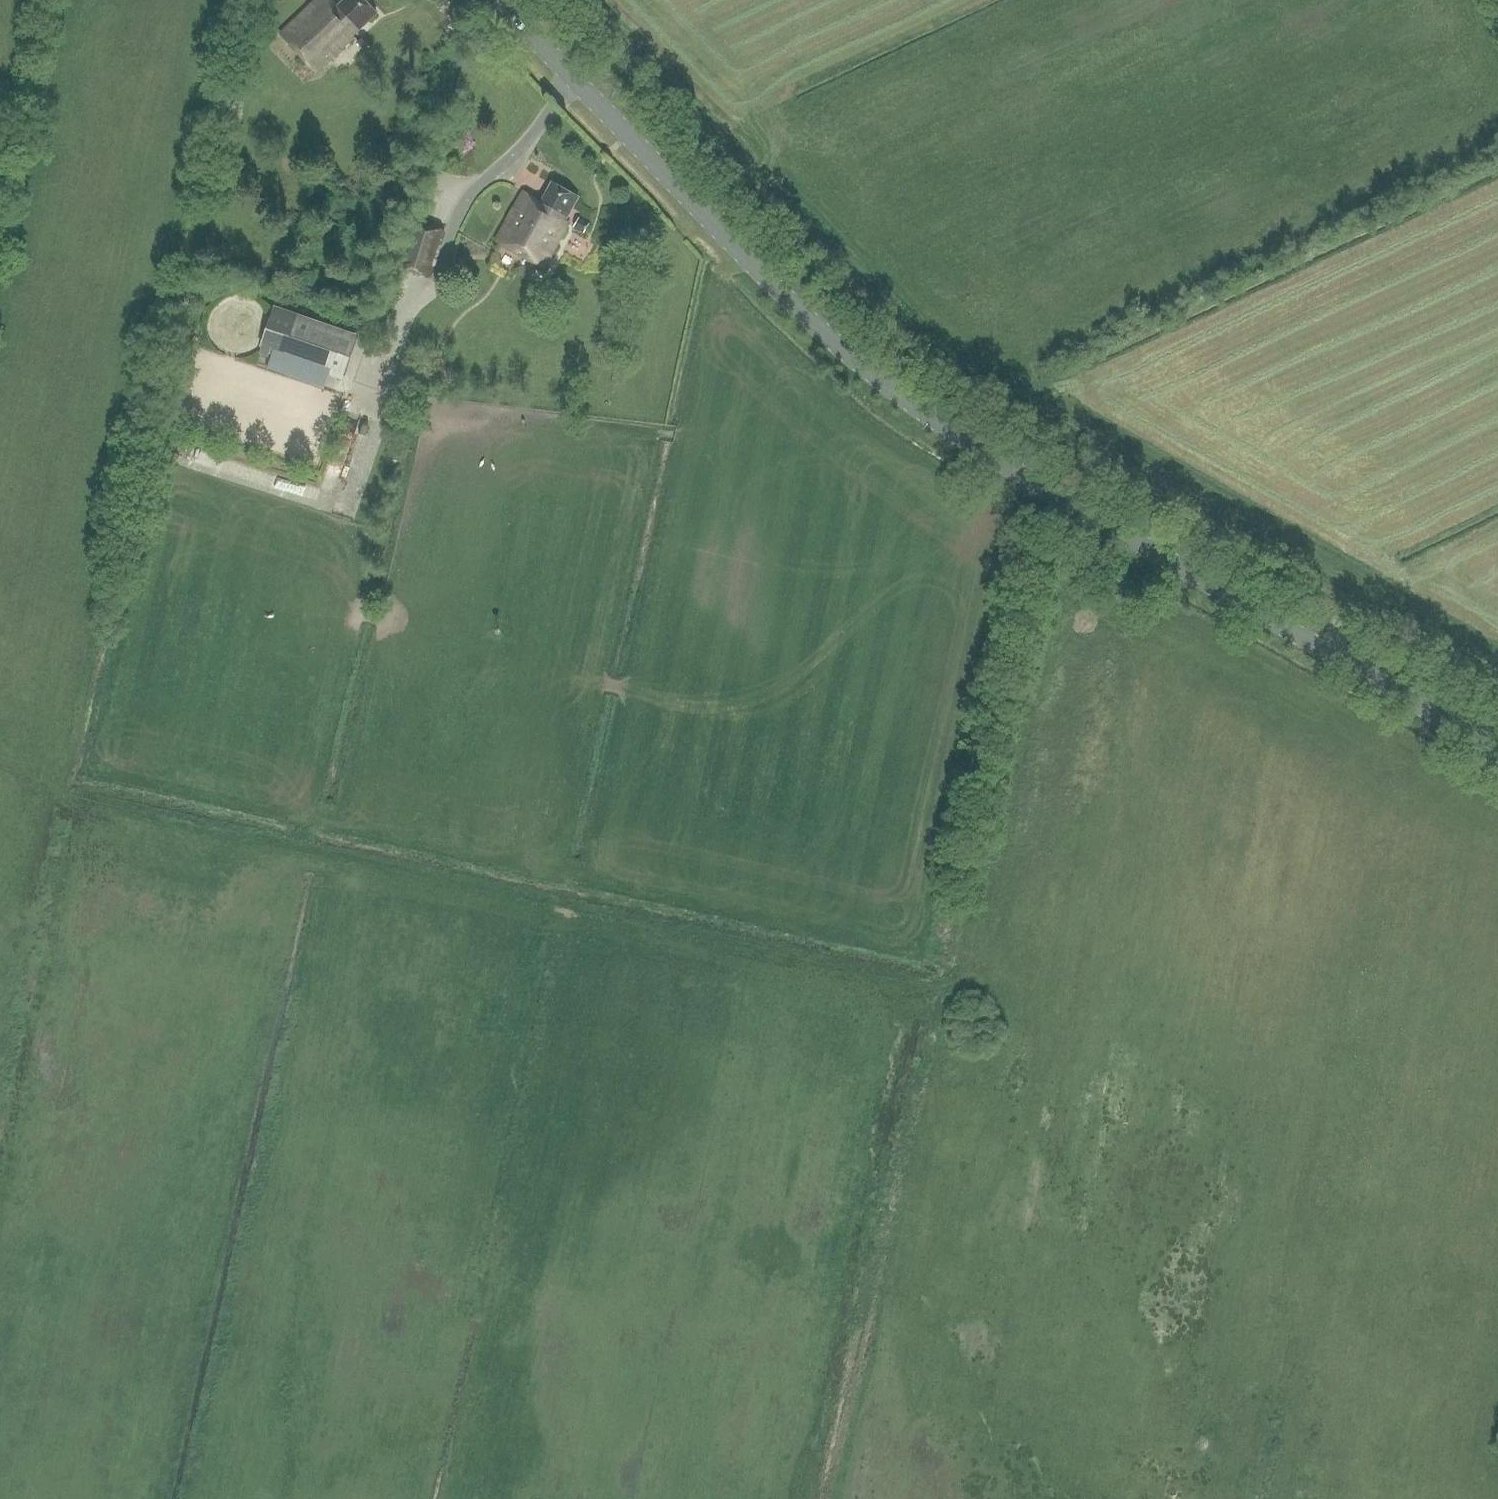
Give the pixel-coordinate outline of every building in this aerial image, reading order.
[(377,13),(364,0),(343,0),(337,6),(331,0),(315,0),(280,34),(317,73),(354,37),(353,36),(377,13)] [(365,35),(356,42),(365,52),(374,43),(365,35)] [(565,220),(577,197),(552,182),(540,201),(523,191),(495,240),(543,267),(568,222),(565,220)] [(583,233),(588,222),(578,217),(573,227),(583,233)] [(429,277),(444,231),(412,221),(397,267),(429,277)] [(357,337),(275,305),(258,347),(261,347),(259,353),(268,357),(269,353),(342,379),(357,337)]
